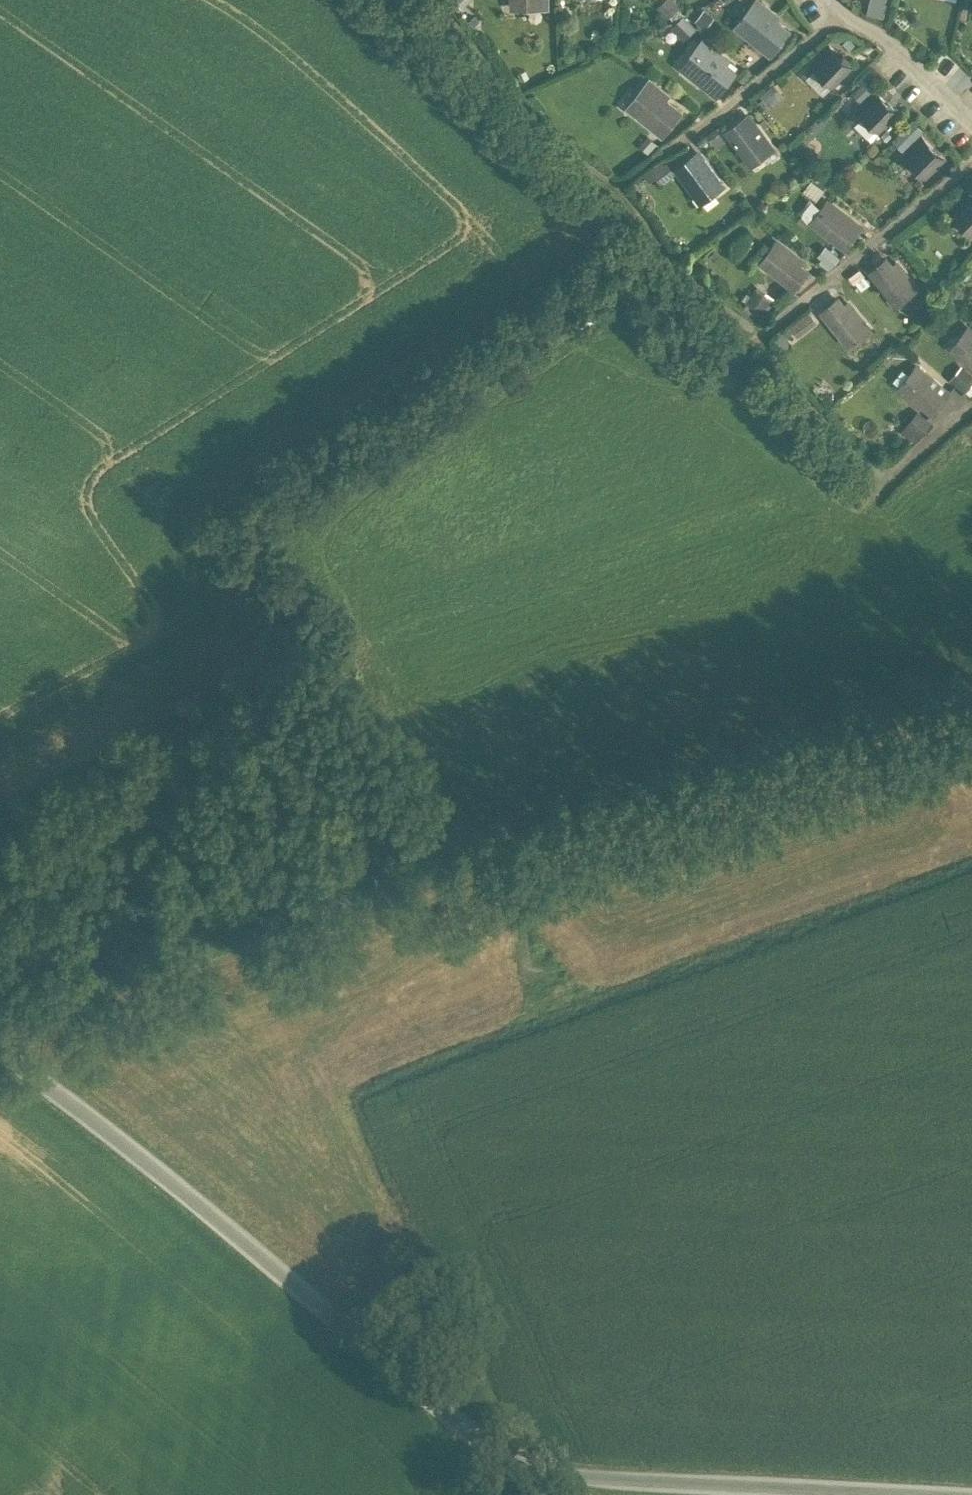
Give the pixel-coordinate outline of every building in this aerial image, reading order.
[(693,24),(673,0),(657,0),(656,1),(682,32),(693,24)] [(758,0),(755,0),(753,3),(757,6),(740,27),(770,51),(787,29),(773,18),(777,14),(758,0)] [(736,65),(703,38),(699,43),(703,46),(686,68),(716,91),(736,65)] [(854,67),(830,44),(810,65),(833,88),(854,67)] [(670,93),(650,77),(645,83),(649,87),(632,108),(662,132),(679,110),(666,99),(670,93)] [(772,80),(759,91),(770,105),(784,93),(772,80)] [(900,113),(876,90),(856,111),(880,134),(900,113)] [(749,113),(727,129),(747,156),(759,147),(763,153),(773,146),(749,113)] [(889,143),(901,152),(921,126),(908,116),(889,143)] [(946,159),(922,136),(902,156),(926,179),(946,159)] [(701,164),(693,154),(677,167),(697,193),(709,184),(713,190),(723,183),(706,160),(701,164)] [(949,213),(971,236),(971,189),(949,213)] [(860,224),(828,200),(812,221),(844,245),(860,224)] [(800,257),(777,240),(770,249),(776,254),(767,266),(794,286),(806,269),(796,262),(800,257)] [(825,242),(816,250),(828,264),(837,255),(825,242)] [(887,258),(871,271),(891,297),(903,287),(908,293),(917,286),(900,264),(895,268),(887,258)] [(756,283),(747,298),(760,306),(769,291),(756,283)] [(850,302),(845,306),(837,297),(822,310),(847,341),(868,324),(850,302)] [(793,331),(815,320),(809,307),(787,317),(793,331)] [(969,326),(962,335),(968,340),(958,351),(971,362),(971,328),(969,326)] [(971,389),(971,371),(959,361),(948,375),(969,393),(971,389)] [(949,390),(917,364),(910,374),(916,379),(906,390),(932,411),(949,390)] [(919,412),(909,424),(920,433),(930,421),(919,412)]
